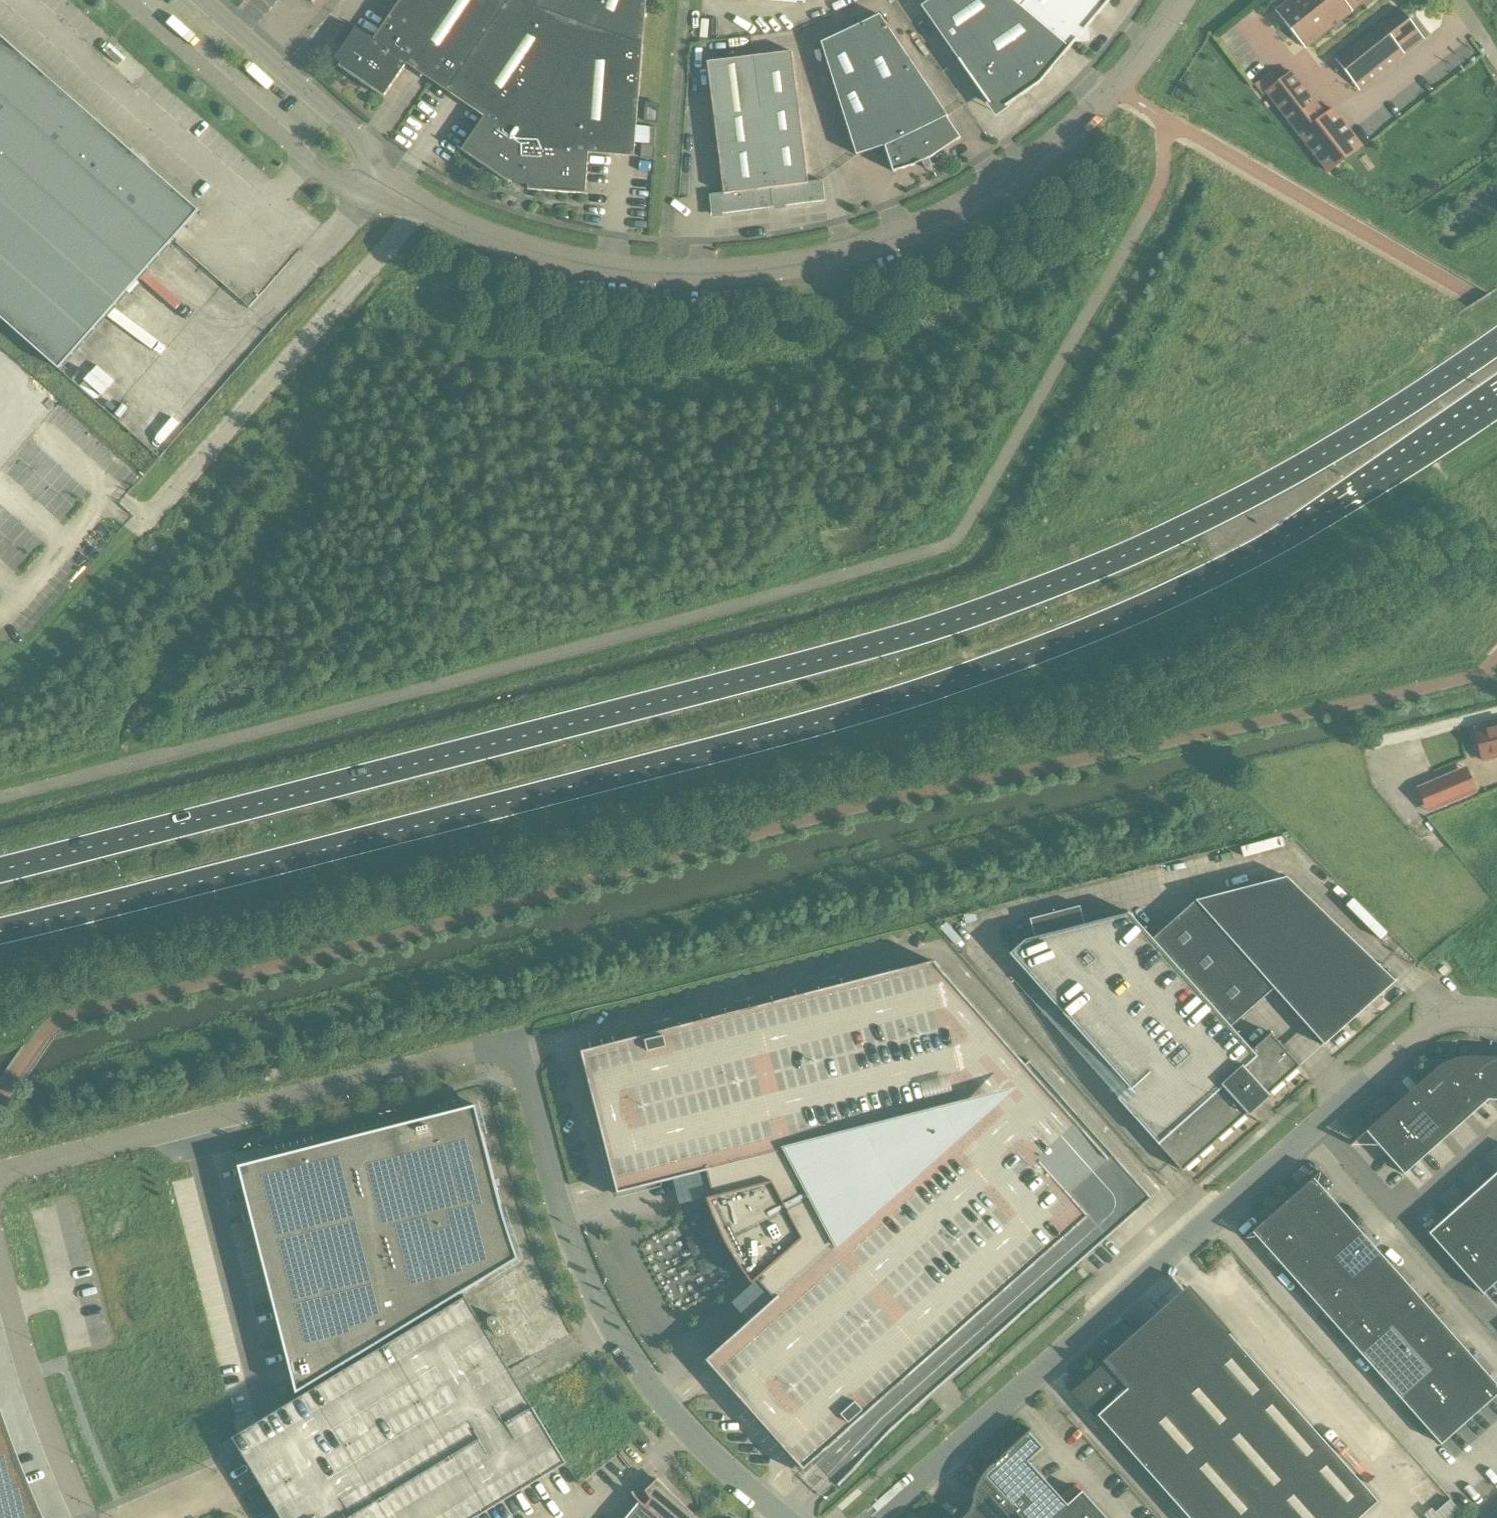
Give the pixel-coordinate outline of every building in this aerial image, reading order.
[(336,60),(342,64),(339,67),(384,97),(407,64),(431,81),(446,91),(508,0),(401,0),(375,39),(374,40),(357,28),(342,50),(336,60)] [(446,91),(485,117),(462,151),(509,183),(512,180),(520,185),(529,185),(528,190),(586,194),(589,154),(635,157),(647,0),(508,0),(446,91)] [(1011,0),(931,0),(921,7),(990,105),(991,104),(994,101),(1003,103),(1006,106),(1006,107),(1006,108),(1041,84),(1042,83),(1070,50),(1011,0)] [(1070,50),(1078,40),(1077,39),(1076,31),(1084,30),(1085,31),(1111,0),(1011,0),(1070,50)] [(1366,0),(1291,0),(1277,11),(1306,47),(1366,0)] [(1360,90),(1425,39),(1401,10),(1336,60),(1360,90)] [(934,156),(961,138),(947,118),(949,117),(880,15),(822,43),(857,156),(886,147),(894,172),(916,166),(923,162),(926,169),(938,164),(934,156)] [(60,370),(200,211),(0,35),(0,317),(60,370)] [(754,57),(774,205),(786,204),(786,206),(825,201),(823,181),(809,183),(793,52),(754,57)] [(774,205),(754,57),(708,62),(724,193),(710,195),(712,215),(774,207),(774,205)] [(1328,172),(1362,146),(1333,109),(1325,115),(1292,71),(1266,91),(1328,172)] [(658,123),(659,105),(648,104),(646,122),(658,123)] [(654,159),(655,147),(644,146),(642,158),(654,159)] [(1475,731),(1482,762),(1496,759),(1496,726),(1475,731)] [(1440,789),(1446,805),(1476,792),(1469,776),(1440,789)] [(1196,901),(1153,939),(1130,913),(1085,925),(1080,906),(1030,919),(1035,937),(1026,940),(1010,954),(1130,1088),(1118,1099),(1183,1171),(1301,1066),(1271,1033),(1252,1050),(1231,1027),(1274,989),(1324,1044),(1323,1045),(1323,1046),(1397,981),(1396,980),(1395,981),(1287,877),(1196,901)] [(899,1423),(1082,1261),(1152,1198),(1030,1060),(1025,1064),(934,961),(582,1051),(582,1052),(600,1123),(618,1193),(647,1186),(707,1171),(711,1185),(714,1196),(707,1198),(716,1221),(727,1243),(739,1264),(753,1284),(758,1279),(769,1291),(775,1299),(707,1360),(804,1469),(815,1459),(828,1473),(839,1486),(889,1433),(899,1423)] [(1494,1063),(1494,1057),(1474,1056),(1468,1057),(1463,1057),(1457,1059),(1452,1060),(1447,1062),(1442,1065),(1437,1068),(1434,1071),(1473,1114),(1489,1100),(1496,1101),(1496,1063),(1494,1063)] [(1426,1085),(1415,1095),(1450,1134),(1473,1114),(1434,1071),(1423,1081),(1426,1085)] [(1401,1101),(1389,1111),(1428,1154),(1450,1134),(1415,1095),(1404,1105),(1401,1101)] [(504,1212),(476,1105),(238,1166),(296,1393),(519,1259),(511,1235),(504,1212)] [(1389,1111),(1366,1131),(1405,1175),(1428,1154),(1389,1111)] [(1475,1193),(1496,1218),(1496,1173),(1475,1193)] [(1313,1178),(1253,1232),(1441,1444),(1496,1394),(1496,1385),(1313,1178)] [(1475,1193),(1452,1213),(1479,1243),(1496,1228),(1496,1218),(1475,1193)] [(1479,1243),(1452,1213),(1429,1233),(1457,1264),(1479,1243)] [(722,1266),(724,1271),(731,1269),(713,1219),(699,1224),(703,1235),(690,1239),(703,1273),(722,1266)] [(1479,1243),(1496,1263),(1496,1228),(1479,1243)] [(1479,1243),(1457,1264),(1484,1294),(1496,1282),(1496,1263),(1479,1243)] [(1105,1363),(1073,1392),(1097,1419),(1100,1417),(1190,1517),(1360,1517),(1379,1501),(1229,1333),(1231,1331),(1190,1285),(1103,1361),(1105,1363)] [(235,1445),(279,1517),(473,1517),(566,1463),(523,1391),(466,1297),(252,1419),(237,1429),(228,1435),(235,1445)] [(286,1385),(277,1387),(280,1398),(289,1396),(286,1385)] [(0,1417),(0,1517),(40,1517),(0,1417)] [(1029,1431),(992,1464),(989,1468),(986,1471),(983,1475),(980,1479),(978,1484),(976,1488),(975,1493),(975,1496),(974,1499),(973,1502),(972,1504),(971,1507),(970,1510),(968,1512),(966,1514),(964,1517),(961,1517),(1107,1517),(1083,1491),(1067,1505),(1029,1461),(1043,1448),(1029,1431)] [(692,1513),(680,1502),(669,1491),(658,1479),(646,1490),(647,1492),(639,1499),(635,1495),(632,1496),(640,1501),(626,1517),(698,1517),(692,1513)] [(1466,1517),(1450,1500),(1429,1517),(1465,1517),(1466,1517)]
